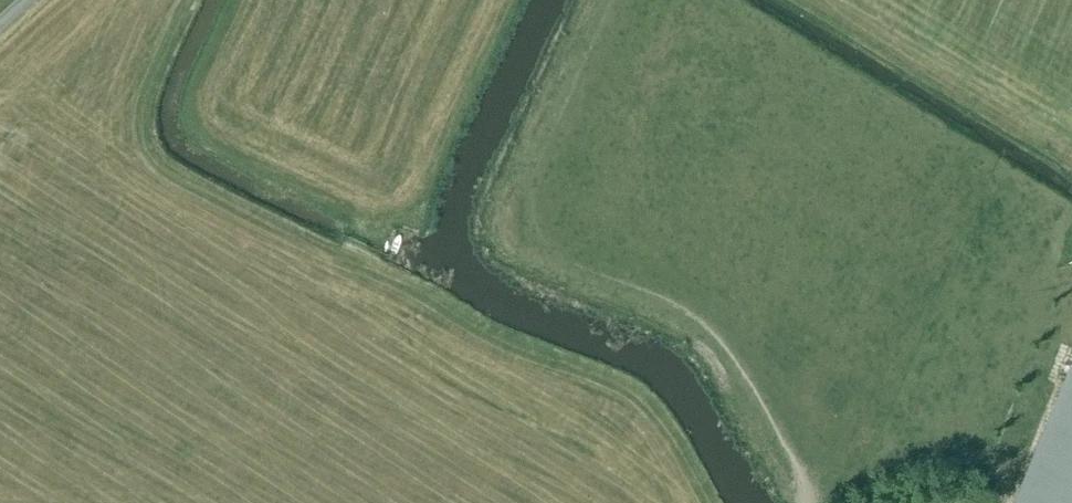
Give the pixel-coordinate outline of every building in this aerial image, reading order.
[(1018,502),(1071,502),(1071,374),(1018,502)]
